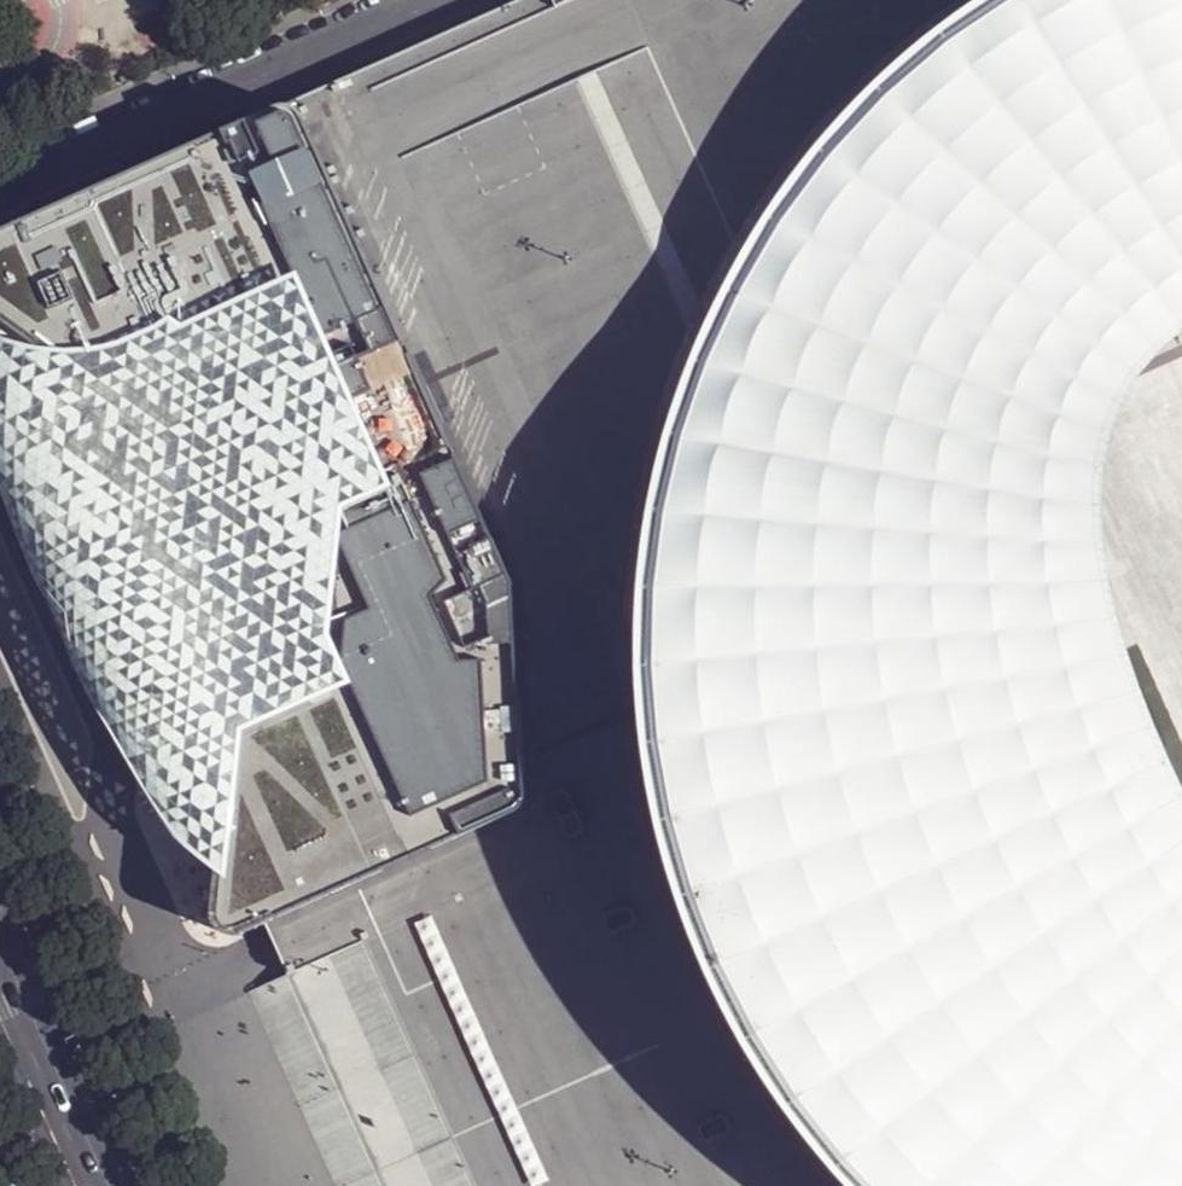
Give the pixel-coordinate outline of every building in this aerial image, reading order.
[(714,953),(772,1071),(858,1185),(1181,1185),(1181,771),(1158,721),(1108,569),(1104,474),(1123,398),(1176,340),(1181,337),(1181,0),(1029,0),(961,41),(861,130),(757,273),(687,448),(662,614),(669,805),(714,953)] [(273,930),(536,812),(517,579),(297,103),(0,235),(0,340),(66,389),(70,392),(74,393),(78,394),(82,394),(87,393),(90,391),(159,361),(161,360),(162,357),(163,355),(163,353),(162,351),(153,325),(207,305),(206,300),(216,296),(227,324),(193,337),(191,338),(190,340),(189,342),(189,345),(203,382),(196,385),(198,393),(241,376),(258,416),(217,433),(298,618),(312,611),(328,648),(318,652),(317,650),(247,683),(244,685),(240,688),(238,692),(236,695),(235,698),(218,924),(222,939),(230,944),(240,945),(273,930)] [(153,787),(155,790),(158,793),(162,794),(171,794),(175,792),(179,788),(180,784),(195,614),(145,507),(11,408),(8,406),(4,404),(0,404),(0,451),(153,787)]
